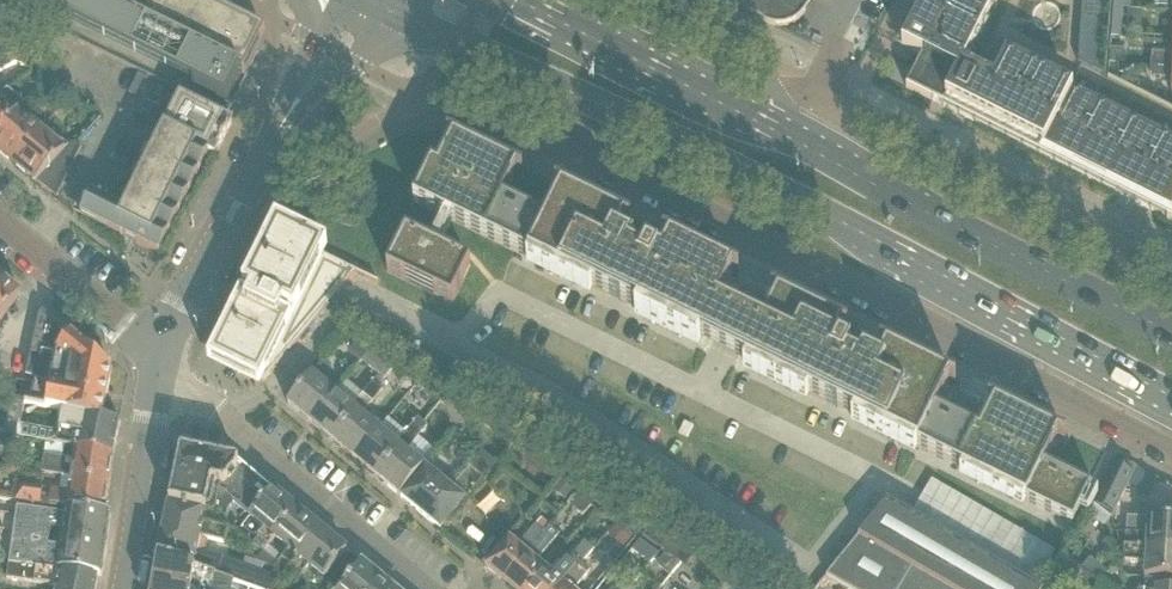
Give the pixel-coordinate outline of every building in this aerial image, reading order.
[(54,21),(69,28),(71,29),(74,23),(196,83),(193,89),(225,104),(238,77),(243,79),(244,80),(257,53),(266,36),(243,26),(230,19),(231,17),(229,16),(196,0),(12,0),(54,21)] [(762,20),(764,21),(765,22),(766,23),(768,23),(769,24),(771,24),(772,25),(774,25),(775,25),(776,25),(777,26),(778,26),(779,26),(780,26),(781,26),(782,26),(783,25),(784,25),(785,25),(786,25),(787,25),(788,24),(789,24),(790,24),(791,23),(792,23),(793,22),(794,22),(795,21),(796,21),(797,20),(797,19),(798,19),(799,18),(800,18),(800,17),(801,16),(813,0),(735,0),(762,20)] [(901,47),(921,57),(906,88),(931,100),(935,93),(1170,211),(1171,211),(1171,139),(1006,56),(994,81),(964,66),(998,0),(925,0),(901,47)] [(1078,62),(1103,74),(1108,0),(1082,0),(1078,62)] [(1114,7),(1123,8),(1130,8),(1131,0),(1114,0),(1114,7)] [(21,33),(29,15),(0,3),(0,16),(12,21),(9,28),(21,33)] [(1114,7),(1112,36),(1121,36),(1123,12),(1123,8),(1114,7)] [(11,39),(11,38),(0,34),(0,45),(11,39)] [(18,40),(4,48),(12,64),(16,62),(23,42),(18,40)] [(23,42),(16,62),(26,66),(34,47),(23,42)] [(32,63),(42,66),(49,47),(39,43),(32,63)] [(1109,49),(1108,64),(1118,64),(1123,64),(1124,50),(1109,49)] [(1151,66),(1171,68),(1171,55),(1163,54),(1162,54),(1151,53),(1151,54),(1151,55),(1151,66)] [(1108,64),(1108,78),(1118,78),(1118,64),(1108,64)] [(1151,75),(1171,76),(1171,68),(1151,66),(1151,75)] [(153,94),(161,97),(165,89),(158,85),(153,94)] [(13,113),(24,102),(7,89),(0,94),(0,130),(13,113)] [(179,97),(163,130),(208,152),(214,155),(232,123),(225,119),(179,97)] [(51,102),(46,111),(53,114),(61,105),(51,102)] [(12,163),(40,130),(18,111),(15,115),(13,113),(0,130),(0,153),(12,163)] [(36,183),(37,182),(65,151),(40,130),(12,163),(36,183)] [(163,130),(153,150),(198,173),(208,152),(163,130)] [(776,298),(762,327),(719,306),(733,277),(738,279),(739,277),(724,270),(664,241),(663,243),(668,245),(662,258),(646,250),(642,258),(630,253),(635,245),(619,237),(625,224),(630,226),(631,224),(617,217),(556,188),(555,190),(560,192),(546,221),(545,222),(502,201),(502,200),(517,171),(522,173),(523,171),(518,169),(448,135),(447,137),(452,139),(451,141),(437,169),(433,167),(431,166),(413,201),(415,202),(701,342),(744,363),(1072,524),(1073,523),(1082,503),(1090,488),(1090,487),(1044,465),(1058,436),(1065,439),(1066,437),(1059,434),(989,400),(988,402),(993,404),(979,433),(936,412),(950,383),(954,385),(956,383),(881,347),(880,349),(885,351),(878,364),(862,356),(858,365),(856,363),(847,359),(851,351),(835,343),(841,330),(846,332),(847,331),(847,330),(773,294),(772,296),(776,298)] [(65,151),(37,182),(56,197),(81,147),(74,142),(65,151)] [(153,150),(143,171),(188,193),(198,173),(153,150)] [(143,171),(133,191),(178,214),(188,193),(143,171)] [(133,191),(123,211),(169,233),(178,214),(133,191)] [(169,233),(123,211),(113,205),(91,194),(80,216),(158,254),(169,233)] [(261,382),(262,383),(355,272),(357,274),(358,272),(323,255),(327,247),(276,221),(208,360),(259,385),(261,382)] [(470,265),(405,233),(387,271),(452,303),(470,265)] [(0,278),(0,318),(20,294),(0,278)] [(39,317),(26,376),(34,378),(28,403),(64,410),(83,413),(102,417),(112,370),(70,336),(42,313),(39,317)] [(356,340),(349,350),(362,360),(369,350),(356,340)] [(376,354),(368,366),(385,378),(393,367),(376,354)] [(285,404),(309,423),(333,394),(320,383),(330,370),(320,362),(285,404)] [(362,394),(371,402),(381,390),(372,382),(362,394)] [(309,423),(331,441),(356,410),(361,414),(371,402),(362,394),(350,408),(333,394),(309,423)] [(19,402),(0,398),(0,400),(0,433),(13,435),(15,423),(19,402)] [(60,432),(57,444),(76,448),(113,455),(120,421),(110,419),(109,419),(102,417),(83,413),(64,410),(60,432)] [(331,441),(353,459),(377,430),(360,416),(361,414),(356,410),(331,441)] [(406,430),(416,438),(425,426),(416,418),(406,430)] [(353,459),(376,478),(401,447),(405,451),(416,438),(406,430),(394,444),(377,430),(353,459)] [(8,450),(10,436),(0,435),(0,449),(8,450)] [(376,478),(398,496),(422,467),(404,452),(405,451),(401,447),(376,478)] [(41,472),(71,476),(109,483),(113,455),(76,448),(74,458),(44,454),(41,472)] [(180,450),(173,482),(218,491),(233,503),(245,514),(252,505),(267,486),(238,463),(180,450)] [(1117,459),(1097,499),(1112,517),(1135,467),(1117,459)] [(422,467),(398,496),(439,530),(455,512),(481,480),(468,469),(452,489),(440,479),(424,466),(422,467)] [(18,484),(16,501),(66,508),(66,506),(105,511),(109,483),(71,476),(68,491),(52,489),(51,497),(42,496),(43,488),(18,484)] [(911,511),(941,530),(942,528),(960,539),(967,527),(965,526),(978,504),(932,476),(911,511)] [(1145,499),(1171,512),(1171,486),(1155,478),(1145,499)] [(561,480),(554,492),(565,499),(572,487),(561,480)] [(173,482),(169,503),(205,510),(214,512),(221,517),(233,503),(218,491),(173,482)] [(252,543),(263,552),(273,540),(272,539),(295,511),(269,490),(246,518),(249,520),(246,524),(258,534),(252,543)] [(576,495),(568,506),(583,516),(591,506),(576,495)] [(861,533),(957,588),(1038,588),(888,502),(861,533)] [(169,503),(164,527),(199,534),(199,536),(223,541),(224,542),(227,531),(227,528),(202,522),(203,519),(205,510),(169,503)] [(16,507),(13,530),(106,544),(110,513),(105,512),(105,511),(66,506),(66,508),(65,514),(16,507)] [(295,511),(272,539),(273,540),(275,542),(286,551),(280,559),(289,567),(319,531),(295,511)] [(8,543),(10,515),(0,514),(0,543),(8,543)] [(1124,548),(1171,551),(1171,521),(1148,520),(1148,517),(1127,516),(1125,533),(1124,548)] [(541,519),(536,525),(544,532),(548,526),(541,519)] [(499,549),(484,567),(503,582),(544,532),(536,525),(535,525),(518,546),(517,545),(508,538),(499,549)] [(617,525),(610,533),(624,545),(631,538),(617,525)] [(158,551),(193,559),(192,565),(235,580),(259,588),(276,588),(280,578),(236,562),(222,559),(223,557),(218,556),(196,551),(199,536),(199,534),(164,527),(158,551)] [(503,582),(511,588),(528,588),(545,568),(537,561),(559,535),(549,527),(548,527),(544,532),(503,582)] [(13,530),(7,566),(58,571),(58,570),(101,576),(106,544),(13,530)] [(319,531),(289,567),(284,574),(294,582),(306,568),(321,580),(344,552),(319,531)] [(632,550),(649,562),(656,552),(639,540),(632,550)] [(1124,548),(1123,562),(1145,563),(1144,578),(1171,580),(1171,551),(1124,548)] [(528,588),(558,588),(580,563),(580,562),(572,555),(569,559),(559,551),(545,568),(528,588)] [(654,565),(667,575),(677,563),(664,552),(654,565)] [(151,588),(232,588),(234,582),(235,580),(192,565),(157,556),(151,588)] [(382,582),(360,564),(350,556),(331,579),(342,587),(340,588),(376,588),(382,582)] [(558,588),(575,588),(590,571),(590,570),(580,562),(580,563),(558,588)] [(817,588),(867,588),(836,565),(817,588)] [(54,588),(95,588),(98,576),(58,571),(7,566),(5,579),(55,586),(54,588)] [(1096,588),(1123,588),(1121,587),(1107,576),(1096,588)]
